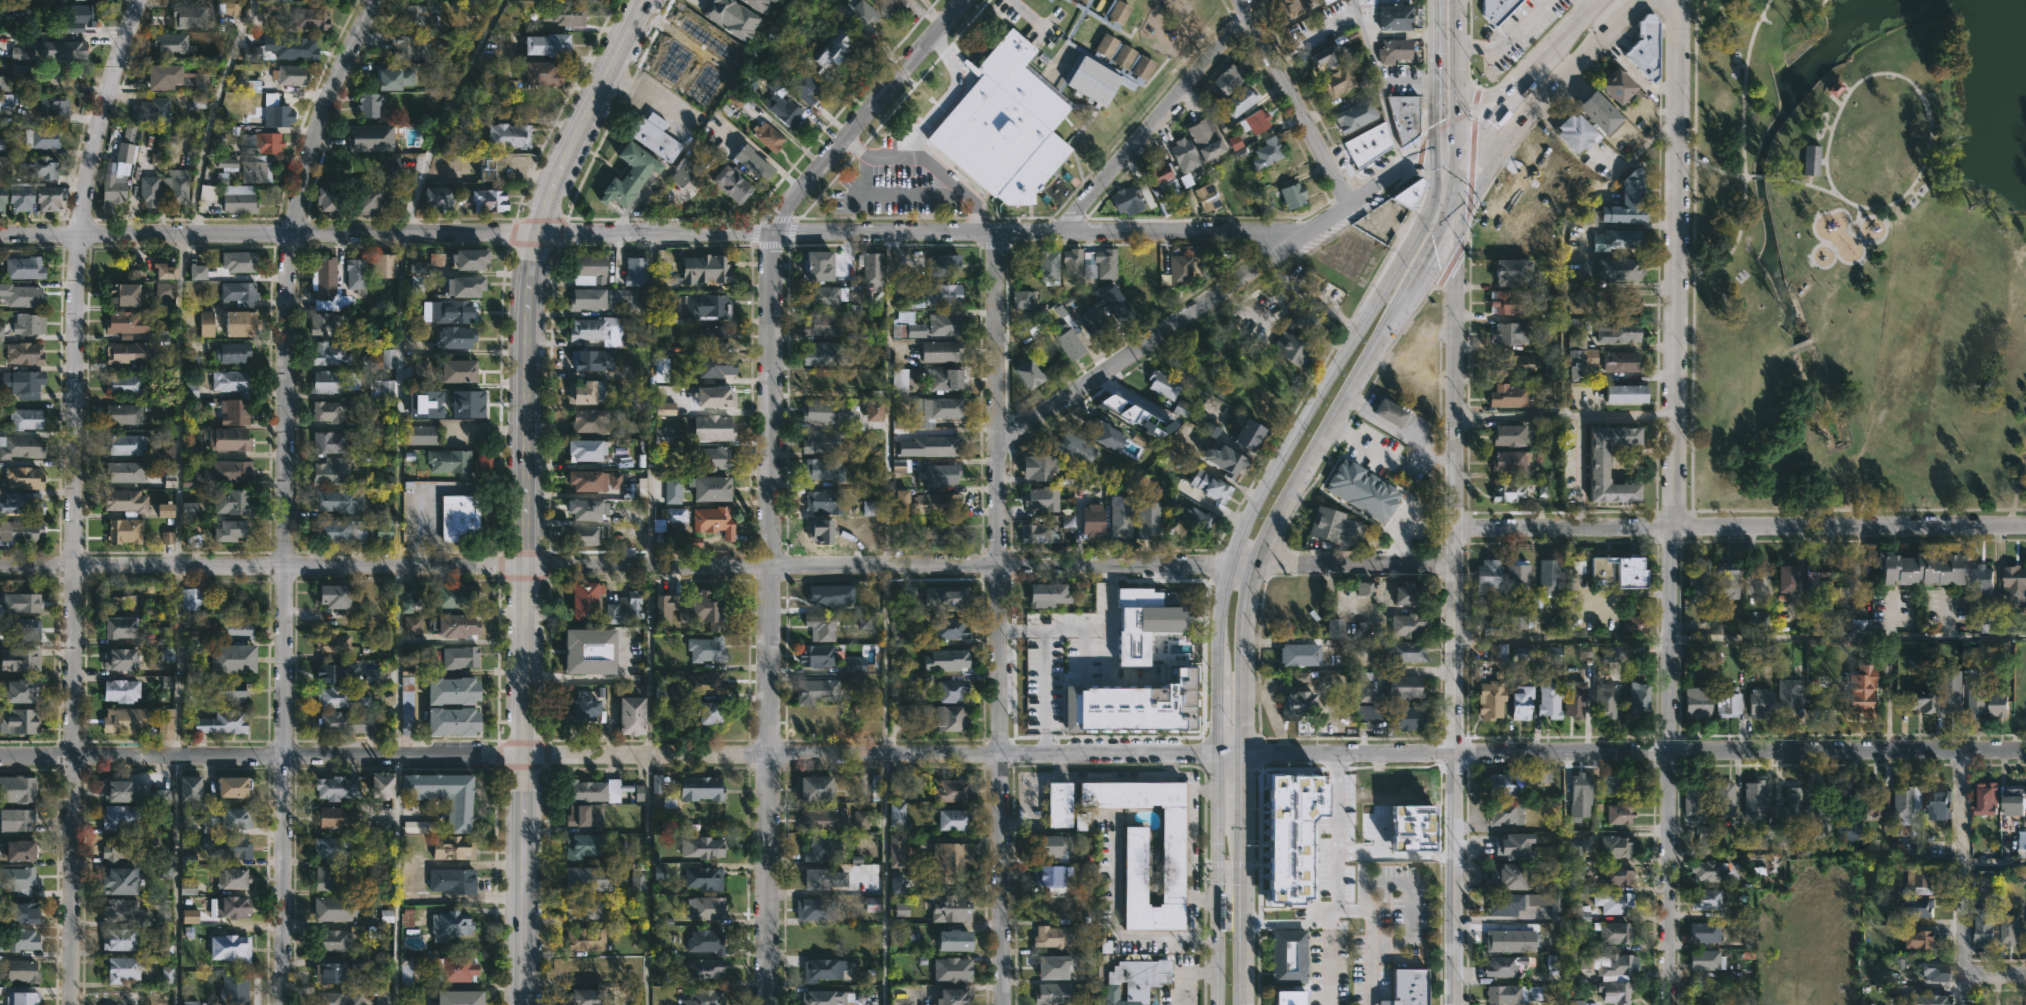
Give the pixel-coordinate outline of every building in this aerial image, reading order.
[(703,15),(712,0),(732,0),(734,2),(734,3),(760,19),(752,30),(754,31),(745,44),(703,15)] [(761,14),(741,0),(766,0),(768,1),(767,4),(761,14)] [(853,8),(859,0),(863,0),(881,15),(873,24),(871,23),(869,25),(876,30),(869,39),(839,13),(848,3),(853,8)] [(891,18),(871,0),(896,0),(897,1),(896,3),(901,7),(899,9),(891,18)] [(1111,3),(1113,0),(1116,0),(1107,16),(1109,17),(1119,0),(1132,7),(1122,26),(1121,25),(1119,28),(1122,28),(1119,33),(1086,12),(1069,41),(1076,45),(1078,42),(1082,44),(1083,43),(1077,39),(1087,22),(1101,30),(1091,47),(1095,50),(1106,33),(1120,41),(1119,42),(1122,44),(1123,43),(1138,52),(1140,54),(1130,71),(1132,71),(1142,55),(1157,64),(1146,82),(1146,81),(1141,87),(1137,85),(1134,91),(1120,83),(1106,108),(1100,106),(1097,112),(1069,108),(1049,131),(1070,149),(1028,198),(1028,216),(999,216),(999,205),(1001,202),(993,195),(992,197),(925,139),(981,74),(974,68),(1010,27),(1036,50),(1025,62),(1057,90),(1058,89),(1057,88),(1080,52),(1063,42),(1082,10),(1065,0),(1073,0),(1084,7),(1086,4),(1080,0),(1112,0),(1110,3),(1111,3)] [(1287,20),(1277,0),(1310,0),(1313,5),(1309,7),(1309,9),(1287,20)] [(1483,14),(1483,0),(1521,0),(1495,26),(1483,14)] [(240,4),(224,3),(224,14),(239,15),(240,4)] [(93,4),(94,27),(85,27),(85,24),(62,24),(62,4),(93,4)] [(435,25),(405,25),(405,4),(440,5),(440,16),(436,16),(435,25)] [(566,4),(566,8),(585,8),(585,27),(563,27),(563,25),(554,25),(554,22),(540,21),(540,9),(549,9),(549,7),(554,7),(554,4),(566,4)] [(1412,30),(1378,29),(1378,5),(1412,6),(1412,30)] [(205,6),(209,7),(209,10),(212,10),(212,16),(210,16),(210,20),(205,19),(205,27),(186,27),(186,29),(171,29),(171,16),(169,16),(169,6),(205,6)] [(326,18),(326,30),(302,29),(302,31),(283,31),(283,19),(291,19),(291,7),(326,8),(326,18)] [(1659,37),(1659,56),(1654,57),(1652,59),(1661,69),(1656,74),(1658,77),(1653,82),(1625,55),(1634,44),(1635,45),(1639,40),(1641,42),(1642,19),(1645,12),(1655,12),(1659,19),(1659,37)] [(737,55),(729,69),(711,58),(679,36),(688,20),(721,43),(729,49),(737,55)] [(845,58),(831,72),(828,69),(820,77),(810,68),(815,63),(812,61),(823,49),(822,48),(837,30),(850,41),(847,45),(852,49),(845,58)] [(187,33),(187,56),(157,56),(157,47),(151,47),(151,33),(187,33)] [(569,55),(569,58),(523,55),(523,36),(545,37),(546,34),(569,34),(569,55)] [(420,59),(390,59),(390,35),(421,35),(420,59)] [(304,37),(304,39),(312,39),(312,47),(316,48),(315,60),(285,59),(285,50),(281,50),(281,44),(285,44),(285,38),(304,37)] [(1411,40),(1410,59),(1380,58),(1381,38),(1411,40)] [(84,58),(39,58),(39,41),(84,41),(84,58)] [(11,60),(32,60),(32,45),(11,46),(11,60)] [(1338,45),(1341,51),(1344,50),(1349,59),(1330,69),(1326,62),(1319,66),(1314,57),(1313,58),(1312,56),(1333,45),(1334,46),(1338,45)] [(260,47),(244,47),(243,58),(260,59),(260,47)] [(689,57),(673,81),(657,71),(674,47),(689,57)] [(557,62),(557,70),(562,70),(562,85),(524,85),(524,61),(557,62)] [(166,81),(138,81),(138,63),(166,63),(166,81)] [(1233,63),(1237,68),(1239,66),(1243,71),(1241,72),(1246,77),(1231,91),(1232,92),(1224,98),(1217,91),(1219,89),(1213,82),(1233,63)] [(12,91),(0,91),(0,76),(9,75),(10,77),(10,64),(29,64),(29,79),(24,78),(24,83),(27,83),(27,89),(12,88),(12,91)] [(271,65),(270,87),(260,87),(259,92),(247,92),(248,85),(236,85),(237,75),(247,76),(247,80),(259,80),(260,64),(271,65)] [(304,65),(304,74),(306,74),(305,85),(277,85),(277,80),(271,80),(271,70),(277,70),(277,65),(304,65)] [(1329,100),(1328,100),(1322,88),(1327,86),(1322,77),(1346,65),(1356,86),(1329,100)] [(722,75),(701,105),(687,95),(707,66),(722,75)] [(1637,88),(1643,93),(1639,97),(1634,92),(1620,105),(1599,84),(1618,66),(1638,87),(1637,88)] [(821,84),(813,93),(812,92),(810,94),(815,99),(809,107),(785,86),(801,67),(821,84)] [(400,68),(400,70),(413,70),(413,86),(400,85),(400,91),(378,91),(378,84),(376,84),(376,68),(400,68)] [(45,84),(57,84),(58,70),(45,69),(45,84)] [(62,84),(76,84),(76,71),(62,71),(62,84)] [(193,89),(210,89),(209,73),(193,73),(193,89)] [(766,75),(785,90),(780,97),(786,102),(788,100),(804,113),(790,131),(766,109),(768,107),(764,103),(771,95),(768,92),(770,90),(761,82),(766,75)] [(1249,89),(1251,92),(1254,89),(1261,99),(1235,118),(1238,122),(1223,133),(1218,126),(1231,116),(1221,103),(1246,85),(1249,89)] [(1621,121),(1606,136),(1593,123),(1592,124),(1577,106),(1595,89),(1624,118),(1621,121)] [(67,116),(37,115),(37,94),(68,95),(67,116)] [(191,108),(205,108),(206,95),(191,94),(191,108)] [(378,94),(378,96),(381,96),(381,106),(378,106),(378,118),(361,118),(361,112),(356,112),(356,105),(360,105),(360,102),(359,102),(359,94),(378,94)] [(11,106),(0,105),(0,95),(11,95),(11,106)] [(1418,134),(1400,147),(1385,95),(1418,96),(1418,134)] [(1377,117),(1341,134),(1331,114),(1367,96),(1377,117)] [(167,121),(130,121),(130,105),(138,105),(138,101),(149,101),(149,98),(167,98),(167,121)] [(743,106),(758,120),(763,113),(748,100),(743,106)] [(288,105),(288,110),(292,110),(292,122),(287,122),(287,127),(262,127),(262,125),(255,125),(255,117),(257,117),(257,106),(288,105)] [(1259,108),(1263,114),(1266,112),(1269,118),(1266,120),(1270,126),(1253,135),(1243,118),(1259,108)] [(657,117),(665,122),(659,131),(681,146),(668,164),(626,134),(638,116),(644,119),(649,111),(657,117)] [(1570,113),(1574,117),(1578,113),(1601,137),(1586,151),(1582,147),(1575,154),(1556,134),(1560,130),(1556,127),(1570,113)] [(1209,115),(1225,150),(1216,155),(1219,160),(1210,164),(1208,161),(1205,163),(1196,143),(1194,144),(1186,128),(1209,115)] [(762,121),(767,124),(784,139),(779,145),(781,147),(774,155),(752,134),(755,131),(752,129),(755,125),(758,128),(761,125),(759,123),(761,120),(762,121)] [(1391,146),(1356,168),(1342,143),(1383,121),(1391,146)] [(507,123),(507,125),(530,125),(530,127),(532,127),(532,131),(530,131),(531,147),(526,147),(526,150),(506,148),(506,150),(495,150),(495,148),(487,147),(487,125),(507,123)] [(391,151),(346,151),(346,125),(391,124),(391,151)] [(55,129),(55,137),(57,137),(57,148),(23,148),(23,128),(55,129)] [(279,133),(279,139),(282,139),(282,147),(278,147),(278,154),(239,152),(239,135),(253,136),(253,132),(279,133)] [(1284,157),(1256,172),(1251,161),(1258,157),(1254,150),(1266,144),(1264,140),(1275,135),(1283,149),(1280,151),(1284,157)] [(1183,136),(1184,139),(1188,138),(1200,165),(1181,174),(1169,148),(1175,145),(1173,141),(1183,136)] [(663,166),(655,177),(649,173),(634,193),(636,194),(624,210),(609,199),(604,206),(597,201),(604,192),(602,191),(612,177),(619,182),(631,166),(616,156),(628,140),(663,166)] [(751,152),(765,164),(766,163),(775,170),(762,184),(732,158),(745,143),(753,150),(751,152)] [(1819,164),(1818,176),(1803,175),(1805,144),(1821,146),(1819,164)] [(1621,156),(1602,175),(1587,163),(1590,158),(1595,163),(1612,146),(1621,156)] [(264,161),(270,161),(269,181),(265,181),(265,183),(240,183),(240,161),(248,161),(248,155),(264,155),(264,161)] [(46,156),(46,158),(57,158),(57,183),(44,182),(44,179),(40,179),(40,176),(17,176),(17,158),(46,156)] [(0,157),(0,171),(8,172),(9,157),(0,157)] [(238,157),(217,157),(216,170),(237,170),(238,157)] [(504,157),(504,168),(509,168),(509,173),(504,173),(504,181),(479,181),(479,157),(504,157)] [(696,168),(680,188),(668,179),(675,170),(673,168),(682,157),(696,168)] [(1165,159),(1167,163),(1170,162),(1176,174),(1173,176),(1174,178),(1154,188),(1146,173),(1149,172),(1146,166),(1158,160),(1159,162),(1165,159)] [(724,164),(729,169),(732,165),(744,175),(741,178),(748,184),(751,180),(755,184),(738,205),(709,180),(724,164)] [(1647,205),(1647,223),(1601,222),(1602,206),(1622,206),(1623,179),(1635,167),(1643,168),(1643,205),(1647,205)] [(187,173),(185,205),(169,206),(169,193),(161,193),(161,177),(167,177),(167,169),(187,169),(187,173)] [(1546,176),(1555,181),(1536,216),(1500,197),(1513,173),(1528,180),(1533,170),(1546,176)] [(112,204),(100,204),(100,182),(102,182),(102,174),(123,174),(123,199),(119,199),(119,202),(112,202),(112,204)] [(152,203),(152,208),(142,207),(142,203),(138,203),(138,176),(158,176),(158,203),(152,203)] [(1425,183),(1409,209),(1390,198),(1420,178),(1425,183)] [(1296,182),(1298,186),(1302,185),(1306,195),(1302,197),(1305,203),(1287,210),(1279,189),(1296,182)] [(35,183),(34,188),(32,188),(31,190),(32,203),(30,203),(29,214),(24,214),(24,211),(15,211),(15,214),(10,214),(11,202),(7,202),(7,186),(9,186),(9,183),(35,183)] [(1220,205),(1204,212),(1194,190),(1210,183),(1220,205)] [(199,200),(214,202),(216,187),(201,184),(199,200)] [(1137,184),(1140,191),(1136,193),(1143,208),(1126,216),(1121,207),(1115,210),(1109,197),(1116,194),(1115,191),(1137,184)] [(254,185),(253,202),(257,202),(257,212),(223,212),(223,185),(254,185)] [(60,187),(60,211),(43,211),(43,213),(38,213),(39,202),(36,202),(35,199),(36,187),(60,187)] [(347,188),(347,212),(338,212),(338,215),(326,214),(326,212),(319,212),(319,206),(315,206),(316,187),(347,188)] [(451,202),(451,210),(444,210),(444,213),(434,213),(435,210),(427,210),(427,203),(424,203),(424,187),(454,187),(454,202),(451,202)] [(379,196),(380,200),(377,199),(377,215),(356,215),(356,212),(352,211),(352,190),(379,190),(379,196)] [(490,190),(490,191),(505,191),(505,201),(507,201),(507,211),(495,213),(473,213),(473,203),(471,203),(471,191),(490,190)] [(1641,229),(1641,247),(1611,246),(1610,250),(1598,250),(1598,252),(1594,252),(1595,232),(1603,232),(1603,229),(1605,229),(1605,228),(1641,229)] [(483,265),(483,268),(449,266),(449,264),(451,264),(451,259),(450,259),(450,251),(454,251),(454,246),(488,247),(488,259),(483,259),(483,265)] [(1117,247),(1117,277),(1098,277),(1098,262),(1096,262),(1096,277),(1084,277),(1084,250),(1105,250),(1105,247),(1117,247)] [(1081,248),(1081,279),(1062,279),(1061,251),(1069,251),(1069,248),(1081,248)] [(833,252),(833,279),(806,279),(806,270),(804,270),(804,257),(806,257),(806,249),(833,249),(833,252)] [(1049,250),(1058,251),(1057,282),(1038,282),(1038,250),(1049,250)] [(29,251),(29,255),(40,255),(40,259),(43,259),(43,265),(44,265),(44,278),(6,277),(6,269),(0,269),(0,257),(7,258),(7,254),(13,254),(13,251),(29,251)] [(254,260),(254,271),(232,271),(232,268),(221,268),(221,251),(254,251),(254,260)] [(381,251),(381,252),(396,253),(396,276),(379,276),(379,281),(373,281),(373,276),(370,276),(371,251),(381,251)] [(882,285),(879,290),(869,289),(869,294),(863,294),(863,251),(882,252),(882,285)] [(709,252),(709,254),(714,254),(714,253),(727,253),(728,269),(731,269),(731,281),(715,282),(715,279),(707,279),(707,281),(695,282),(695,283),(666,283),(666,291),(655,291),(656,276),(682,276),(682,255),(701,255),(701,252),(709,252)] [(429,265),(443,266),(444,253),(429,253),(429,265)] [(606,254),(605,283),(574,283),(574,274),(568,273),(568,255),(573,255),(573,253),(606,254)] [(928,275),(928,257),(932,257),(932,254),(960,254),(960,276),(928,275)] [(336,255),(337,285),(341,285),(342,310),(315,310),(316,275),(312,275),(312,257),(326,257),(326,255),(336,255)] [(1191,255),(1192,285),(1169,285),(1169,269),(1162,269),(1161,256),(1191,255)] [(647,256),(646,285),(624,284),(624,274),(626,274),(626,256),(647,256)] [(1642,257),(1641,263),(1648,264),(1648,272),(1642,272),(1642,280),(1601,279),(1601,256),(1642,257)] [(366,257),(366,294),(355,294),(355,289),(346,288),(346,270),(344,270),(344,259),(357,259),(357,257),(366,257)] [(1529,257),(1529,259),(1532,259),(1531,279),(1510,280),(1510,284),(1497,284),(1497,257),(1529,257)] [(427,274),(427,263),(409,262),(409,273),(427,274)] [(176,279),(176,266),(164,266),(164,263),(155,263),(155,279),(176,279)] [(206,279),(206,265),(189,266),(190,280),(206,279)] [(478,288),(479,295),(451,295),(451,293),(443,294),(442,277),(450,276),(450,274),(483,274),(484,288),(478,288)] [(423,276),(410,276),(410,295),(423,295),(423,276)] [(922,281),(922,289),(908,289),(908,295),(905,295),(905,305),(891,305),(892,280),(922,281)] [(254,290),(254,291),(258,291),(258,298),(253,299),(253,307),(221,307),(221,282),(254,281),(254,290)] [(173,299),(174,283),(156,282),(156,298),(173,299)] [(961,304),(925,303),(925,283),(961,283),(961,304)] [(138,306),(139,284),(109,284),(109,306),(138,306)] [(839,285),(839,287),(847,286),(847,299),(840,299),(840,305),(836,305),(836,308),(830,308),(830,306),(803,306),(803,294),(806,294),(806,286),(839,285)] [(43,295),(43,306),(15,306),(15,310),(6,310),(7,286),(40,286),(40,295),(43,295)] [(578,310),(569,310),(569,296),(572,296),(572,288),(605,288),(605,309),(578,308),(578,310)] [(614,301),(608,301),(608,288),(633,288),(633,301),(614,301)] [(1118,288),(1136,315),(1121,326),(1108,307),(1114,304),(1112,301),(1110,302),(1106,296),(1118,288)] [(1538,290),(1537,314),(1496,314),(1496,306),(1491,306),(1491,298),(1496,298),(1496,289),(1538,290)] [(1028,290),(1028,292),(1034,292),(1034,310),(1012,310),(1012,290),(1028,290)] [(727,298),(727,302),(731,302),(730,313),(726,313),(726,318),(685,318),(686,303),(683,303),(683,294),(686,294),(686,293),(727,294),(727,298)] [(1641,305),(1639,311),(1636,311),(1636,317),(1610,316),(1611,296),(1641,297),(1641,305)] [(471,298),(471,304),(473,304),(473,323),(436,322),(436,320),(421,319),(422,300),(439,301),(439,298),(471,298)] [(1556,317),(1557,301),(1546,301),(1545,317),(1556,317)] [(1065,311),(1071,307),(1078,318),(1072,321),(1079,331),(1074,334),(1086,351),(1070,362),(1051,332),(1064,322),(1061,317),(1059,318),(1053,309),(1060,304),(1065,311)] [(1318,338),(1317,340),(1285,323),(1295,304),(1327,322),(1318,338)] [(1097,343),(1095,345),(1080,322),(1085,319),(1083,315),(1095,307),(1112,332),(1097,343)] [(44,310),(44,333),(33,333),(33,334),(11,333),(12,323),(0,323),(1,313),(15,313),(17,312),(17,309),(44,310)] [(129,310),(147,311),(147,331),(114,330),(114,334),(104,333),(105,320),(108,320),(109,310),(129,310)] [(213,337),(198,337),(198,311),(213,311),(213,337)] [(255,311),(255,318),(260,318),(259,329),(244,329),(244,337),(222,337),(223,311),(255,311)] [(924,324),(912,324),(912,311),(893,311),(892,337),(924,338),(924,324)] [(341,313),(341,317),(346,317),(346,325),(343,325),(343,335),(308,334),(309,312),(341,313)] [(821,312),(841,313),(841,334),(802,334),(802,320),(807,320),(807,312),(821,312)] [(956,312),(961,313),(961,335),(928,335),(929,312),(956,312)] [(617,317),(617,324),(622,324),(622,346),(603,346),(603,339),(578,339),(578,341),(569,341),(569,326),(572,326),(572,319),(597,319),(597,317),(617,317)] [(1527,324),(1527,344),(1497,343),(1497,337),(1491,337),(1491,328),(1496,328),(1496,321),(1527,321),(1527,324)] [(1630,321),(1642,322),(1641,342),(1599,341),(1599,326),(1612,326),(1613,321),(1630,321)] [(727,347),(699,347),(699,326),(714,326),(714,324),(722,324),(722,334),(725,334),(725,340),(727,340),(727,347)] [(456,325),(476,326),(475,340),(470,340),(470,348),(439,347),(439,340),(436,339),(436,329),(439,329),(439,326),(456,325)] [(428,329),(409,329),(408,341),(428,342),(428,329)] [(1283,329),(1306,343),(1307,342),(1312,345),(1310,349),(1314,352),(1304,370),(1277,354),(1278,352),(1271,349),(1283,329)] [(156,342),(156,365),(143,366),(143,362),(104,363),(104,359),(106,359),(106,342),(132,342),(132,341),(147,341),(147,333),(169,332),(169,340),(156,342)] [(642,336),(629,335),(629,345),(642,346),(642,336)] [(925,362),(920,362),(920,340),(961,341),(960,360),(956,360),(956,362),(925,362)] [(29,341),(29,343),(40,343),(40,347),(42,347),(42,352),(44,352),(44,365),(20,365),(20,363),(6,362),(6,351),(8,348),(8,343),(17,344),(17,341),(29,341)] [(326,342),(326,345),(343,345),(343,354),(349,354),(349,365),(310,364),(310,350),(314,350),(314,341),(326,342)] [(827,342),(844,343),(844,366),(801,365),(801,342),(827,342)] [(242,364),(214,364),(214,344),(248,343),(248,358),(242,358),(242,364)] [(395,369),(367,369),(367,354),(381,354),(381,349),(395,348),(395,369)] [(1588,380),(1569,381),(1569,349),(1589,349),(1589,364),(1591,364),(1591,380),(1588,380)] [(602,364),(602,372),(572,372),(572,370),(569,370),(569,353),(573,353),(573,351),(605,352),(605,364),(602,364)] [(1533,355),(1533,370),(1524,370),(1524,373),(1509,372),(1509,375),(1494,374),(1495,351),(1510,352),(1510,354),(1533,355)] [(1637,353),(1637,365),(1641,365),(1641,372),(1604,371),(1604,352),(1637,353)] [(730,358),(734,359),(734,372),(730,372),(730,378),(723,377),(723,383),(707,383),(707,376),(706,378),(697,378),(697,354),(730,354),(730,358)] [(1035,354),(1041,363),(1037,365),(1046,378),(1029,389),(1015,368),(1035,354)] [(428,360),(414,360),(414,376),(428,375),(428,360)] [(476,360),(441,360),(441,382),(476,383),(476,360)] [(1183,384),(1173,401),(1149,387),(1152,381),(1148,378),(1154,367),(1183,384)] [(962,368),(962,387),(949,387),(949,389),(930,390),(929,378),(914,379),(914,368),(962,368)] [(905,369),(891,369),(891,399),(906,398),(905,369)] [(328,370),(343,371),(342,393),(308,394),(308,381),(311,381),(311,371),(328,370)] [(246,371),(246,378),(251,378),(250,398),(240,398),(240,391),(211,389),(212,374),(215,375),(215,371),(246,371)] [(813,393),(803,393),(803,378),(805,378),(805,371),(838,371),(838,391),(813,391),(813,393)] [(8,386),(0,386),(0,378),(0,372),(43,372),(43,385),(38,385),(37,401),(17,400),(17,394),(8,393),(8,386)] [(141,376),(140,395),(106,395),(107,387),(104,387),(104,375),(141,376)] [(595,404),(568,403),(568,383),(582,383),(583,379),(604,380),(604,400),(595,399),(595,404)] [(395,399),(369,399),(368,380),(395,380),(395,399)] [(1509,382),(1509,386),(1535,387),(1535,399),(1529,399),(1529,406),(1490,405),(1490,390),(1496,391),(1496,382),(1509,382)] [(729,389),(735,390),(735,405),(697,405),(697,395),(693,395),(693,391),(697,391),(697,385),(729,386),(729,389)] [(1646,403),(1606,403),(1606,385),(1648,385),(1648,403),(1646,403)] [(415,417),(402,417),(402,389),(415,389),(415,417)] [(409,417),(442,418),(443,391),(409,390),(409,417)] [(471,391),(471,392),(476,392),(476,412),(471,412),(471,414),(448,414),(448,410),(443,410),(443,397),(447,397),(447,395),(448,395),(448,390),(471,391)] [(1099,401),(1100,402),(1099,402),(1117,413),(1116,414),(1126,419),(1126,420),(1131,424),(1132,422),(1138,425),(1138,426),(1142,428),(1140,431),(1146,435),(1148,432),(1156,437),(1171,429),(1174,423),(1168,420),(1162,424),(1117,397),(1119,397),(1119,396),(1115,390),(1099,401)] [(1405,421),(1401,428),(1375,412),(1384,397),(1410,413),(1405,421)] [(220,424),(220,414),(225,414),(225,398),(249,399),(249,425),(220,424)] [(961,398),(961,419),(933,419),(933,428),(918,428),(918,416),(909,416),(909,398),(961,398)] [(882,418),(882,420),(864,420),(865,399),(882,399),(882,418)] [(323,400),(358,401),(358,416),(347,416),(346,410),(341,410),(341,422),(330,422),(330,420),(312,420),(312,400),(323,400)] [(1187,418),(1192,405),(1177,400),(1173,413),(1187,418)] [(834,402),(853,402),(853,409),(855,409),(855,417),(852,417),(852,423),(800,422),(801,409),(804,409),(805,401),(834,402)] [(675,415),(675,403),(656,402),(655,415),(675,415)] [(141,404),(145,405),(145,420),(141,420),(141,424),(108,424),(108,414),(105,414),(105,404),(141,404)] [(41,409),(43,417),(43,428),(22,428),(22,430),(11,430),(11,419),(9,419),(9,412),(11,412),(11,408),(41,409)] [(606,434),(571,433),(571,420),(573,420),(573,409),(609,409),(609,424),(606,423),(606,434)] [(1241,413),(1248,417),(1248,416),(1267,427),(1253,451),(1234,440),(1243,424),(1237,420),(1241,413)] [(719,414),(730,415),(730,424),(734,424),(734,442),(694,441),(694,415),(719,414)] [(1121,433),(1111,450),(1084,435),(1095,418),(1121,433)] [(906,432),(906,444),(917,445),(917,435),(962,436),(962,454),(957,454),(957,456),(903,454),(904,445),(892,445),(892,419),(906,419),(906,432)] [(1220,429),(1207,422),(1202,432),(1215,439),(1220,429)] [(1526,425),(1526,427),(1533,427),(1533,440),(1526,440),(1526,445),(1516,445),(1516,446),(1492,446),(1492,433),(1495,433),(1495,425),(1526,425)] [(1643,425),(1643,443),(1635,443),(1635,446),(1611,446),(1611,470),(1610,470),(1611,483),(1623,483),(1623,481),(1642,481),(1642,501),(1592,501),(1591,427),(1622,427),(1622,426),(1643,425)] [(410,445),(405,445),(405,426),(437,426),(436,445),(410,445)] [(220,427),(246,429),(246,438),(250,438),(250,452),(220,450),(220,452),(216,452),(216,451),(213,450),(208,450),(208,429),(220,427)] [(654,443),(671,444),(672,429),(655,429),(654,443)] [(843,429),(843,437),(838,437),(838,452),(802,453),(802,438),(806,438),(806,429),(830,431),(830,429),(843,429)] [(331,432),(331,434),(343,434),(343,453),(311,453),(311,432),(331,432)] [(1087,467),(1056,450),(1066,432),(1097,449),(1087,467)] [(9,459),(0,459),(0,436),(3,436),(3,434),(39,436),(39,441),(45,441),(44,457),(9,456),(9,459)] [(141,435),(145,436),(145,449),(141,449),(141,454),(108,454),(108,446),(105,446),(105,434),(141,435)] [(601,439),(601,440),(606,440),(606,453),(601,453),(601,460),(572,460),(572,457),(569,457),(569,453),(567,453),(567,438),(601,439)] [(161,440),(161,458),(175,457),(175,440),(161,440)] [(1224,443),(1251,459),(1247,468),(1243,465),(1234,480),(1226,475),(1228,471),(1207,457),(1213,446),(1220,450),(1224,443)] [(728,457),(733,457),(733,470),(715,470),(712,472),(706,472),(704,470),(692,470),(692,448),(715,448),(715,446),(728,446),(728,457)] [(1042,449),(1042,454),(1052,454),(1057,458),(1057,471),(1052,471),(1052,480),(1034,480),(1034,477),(1024,477),(1024,455),(1029,455),(1029,449),(1042,449)] [(470,461),(469,479),(457,479),(457,472),(429,472),(430,462),(426,462),(426,450),(470,450),(470,461)] [(1525,466),(1525,472),(1507,473),(1507,472),(1491,472),(1491,460),(1495,460),(1495,451),(1534,451),(1534,458),(1530,458),(1530,466),(1525,466)] [(348,462),(349,463),(349,475),(343,475),(343,484),(312,484),(312,463),(324,463),(324,456),(348,457),(348,462)] [(817,458),(817,459),(839,460),(839,467),(844,467),(844,482),(830,482),(830,479),(811,479),(811,480),(802,480),(802,467),(805,467),(805,458),(817,458)] [(892,470),(904,471),(905,460),(892,459),(892,470)] [(1321,489),(1380,523),(1397,493),(1338,459),(1321,489)] [(143,487),(105,487),(105,461),(150,461),(150,469),(143,469),(143,487)] [(249,483),(201,483),(201,470),(211,470),(211,461),(250,461),(249,483)] [(957,477),(957,484),(936,484),(936,486),(924,486),(924,478),(916,479),(916,471),(924,471),(924,465),(960,464),(960,475),(957,475),(957,477)] [(29,466),(36,467),(36,473),(42,473),(42,475),(45,475),(45,480),(41,480),(41,489),(4,487),(4,478),(3,478),(2,474),(3,467),(29,466)] [(157,488),(150,488),(150,472),(158,472),(158,467),(173,467),(173,488),(157,488)] [(1224,504),(1190,483),(1200,467),(1234,488),(1224,504)] [(621,484),(621,488),(610,488),(610,484),(605,484),(605,490),(572,490),(573,488),(569,487),(569,483),(567,483),(567,469),(601,470),(601,471),(605,472),(621,473),(621,484)] [(730,486),(729,501),(694,500),(694,486),(687,486),(687,477),(694,477),(694,474),(730,475),(730,486)] [(664,503),(680,504),(681,478),(665,478),(664,503)] [(1526,484),(1526,496),(1520,496),(1520,502),(1492,500),(1492,490),(1495,490),(1495,481),(1526,482),(1526,484)] [(1060,485),(1060,511),(1047,511),(1047,509),(1023,508),(1024,491),(1028,491),(1028,488),(1043,488),(1043,485),(1060,485)] [(42,514),(0,512),(0,488),(4,488),(4,493),(39,493),(39,500),(42,501),(42,514)] [(362,488),(361,514),(336,514),(336,511),(314,511),(314,491),(336,491),(336,488),(362,488)] [(841,489),(841,515),(823,515),(823,512),(804,512),(804,491),(821,492),(821,488),(841,489)] [(126,489),(128,490),(139,490),(139,495),(147,495),(147,513),(136,513),(136,516),(124,516),(123,510),(103,510),(103,490),(126,489)] [(249,512),(249,516),(210,516),(211,489),(250,490),(249,512)] [(955,494),(955,498),(960,498),(960,508),(955,509),(955,516),(930,516),(930,514),(915,514),(915,494),(955,494)] [(1132,495),(1131,537),(1120,537),(1121,535),(1110,535),(1110,497),(1116,497),(1116,495),(1132,495)] [(471,497),(471,509),(478,509),(478,536),(473,536),(472,543),(440,543),(440,496),(471,496),(471,497)] [(605,501),(604,513),(599,513),(599,520),(572,519),(572,512),(567,512),(567,498),(601,499),(601,501),(605,501)] [(863,516),(879,515),(879,499),(862,500),(863,516)] [(196,502),(181,502),(182,517),(197,516),(196,502)] [(173,503),(158,503),(158,517),(173,517),(173,503)] [(1145,540),(1136,540),(1137,503),(1159,503),(1159,534),(1149,533),(1149,540),(1145,540)] [(1102,504),(1102,508),(1105,509),(1105,534),(1098,534),(1098,539),(1081,539),(1081,533),(1082,533),(1083,507),(1088,507),(1088,504),(1102,504)] [(1361,541),(1360,542),(1357,541),(1355,547),(1309,534),(1318,504),(1346,513),(1345,517),(1362,522),(1360,527),(1364,528),(1361,541)] [(730,505),(730,517),(734,517),(734,541),(723,541),(723,529),(716,529),(716,532),(693,532),(693,507),(716,508),(716,505),(730,505)] [(1193,506),(1206,514),(1208,511),(1217,516),(1210,526),(1213,527),(1208,536),(1180,519),(1187,507),(1191,509),(1193,506)] [(686,507),(686,509),(688,509),(687,521),(686,521),(686,526),(666,525),(666,544),(654,543),(653,518),(665,518),(665,507),(686,507)] [(1074,515),(1062,515),(1062,533),(1074,533),(1074,515)] [(141,527),(141,543),(120,541),(120,544),(108,544),(108,518),(143,518),(143,527),(141,527)] [(243,526),(243,535),(234,535),(234,540),(212,540),(213,527),(218,527),(218,518),(244,518),(243,526)] [(879,519),(878,546),(864,546),(864,534),(858,534),(858,518),(879,519)] [(391,519),(390,547),(382,547),(382,539),(375,539),(375,524),(382,524),(382,519),(391,519)] [(349,521),(349,544),(335,544),(335,545),(310,543),(311,520),(349,521)] [(8,543),(5,543),(6,521),(40,522),(40,537),(34,537),(34,543),(8,543)] [(956,528),(956,530),(960,530),(960,544),(929,545),(929,525),(956,524),(956,528)] [(1057,543),(1021,544),(1021,525),(1057,524),(1057,543)] [(599,526),(568,525),(568,545),(599,546),(599,526)] [(161,544),(173,544),(174,532),(162,532),(161,544)] [(200,545),(200,536),(190,536),(191,546),(200,545)] [(1972,550),(1972,567),(1968,567),(1968,583),(1926,583),(1926,579),(1922,579),(1922,582),(1915,582),(1915,584),(1887,583),(1887,567),(1883,567),(1883,550),(1896,550),(1896,554),(1904,554),(1904,557),(1920,557),(1920,551),(1935,552),(1935,556),(1952,556),(1952,553),(1958,553),(1958,550),(1972,550)] [(1645,556),(1645,569),(1648,569),(1648,587),(1619,587),(1619,561),(1612,561),(1613,583),(1605,583),(1605,589),(1593,589),(1592,557),(1645,556)] [(1501,559),(1501,564),(1503,564),(1503,590),(1490,590),(1489,594),(1481,593),(1481,591),(1477,591),(1478,565),(1484,565),(1484,558),(1501,559)] [(1519,558),(1519,560),(1527,560),(1527,565),(1530,565),(1530,589),(1508,588),(1508,584),(1506,584),(1506,564),(1508,564),(1508,558),(1519,558)] [(1559,560),(1559,596),(1549,596),(1549,598),(1545,598),(1545,595),(1539,595),(1539,560),(1559,560)] [(1740,562),(1740,600),(1726,600),(1726,596),(1716,596),(1716,570),(1725,570),(1725,562),(1740,562)] [(1857,574),(1857,576),(1853,576),(1851,600),(1849,600),(1849,617),(1838,616),(1838,587),(1839,587),(1840,580),(1841,580),(1841,575),(1845,575),(1845,563),(1858,563),(1857,574)] [(1991,563),(1991,567),(1997,568),(1996,594),(1976,592),(1976,567),(1982,567),(1982,563),(1991,563)] [(1817,564),(1817,567),(1830,567),(1830,588),(1837,588),(1837,595),(1807,595),(1807,564),(1817,564)] [(1708,565),(1710,603),(1693,604),(1693,600),(1688,600),(1686,566),(1708,565)] [(1799,591),(1780,591),(1781,565),(1799,565),(1799,591)] [(2020,567),(2025,567),(2025,602),(2008,602),(2008,592),(2010,592),(2010,588),(2005,588),(2005,566),(2020,565),(2020,567)] [(1427,585),(1427,599),(1421,598),(1421,605),(1397,604),(1397,586),(1406,586),(1406,580),(1415,580),(1415,584),(1427,585)] [(597,582),(597,584),(603,584),(602,594),(597,594),(597,607),(601,607),(600,619),(597,619),(597,621),(572,621),(572,582),(597,582)] [(1373,582),(1356,582),(1356,595),(1372,596),(1373,582)] [(347,607),(324,607),(325,603),(317,603),(317,584),(348,584),(347,607)] [(406,584),(406,586),(414,586),(414,600),(422,600),(422,610),(413,610),(413,612),(401,612),(401,587),(401,584),(406,584)] [(462,610),(433,610),(434,584),(474,585),(474,607),(462,607),(462,610)] [(1068,584),(1068,592),(1072,592),(1072,603),(1031,603),(1031,584),(1068,584)] [(809,585),(809,607),(853,606),(853,585),(809,585)] [(205,586),(205,603),(197,603),(197,609),(180,609),(180,587),(187,588),(187,586),(205,586)] [(1152,587),(1152,591),(1162,591),(1162,606),(1179,606),(1179,611),(1186,611),(1186,627),(1179,627),(1179,631),(1149,631),(1149,665),(1124,665),(1123,670),(1118,670),(1119,630),(1121,630),(1121,607),(1118,607),(1118,586),(1152,587)] [(641,590),(641,607),(642,607),(642,618),(631,618),(630,619),(630,623),(606,623),(606,603),(617,603),(617,596),(628,596),(628,590),(641,590)] [(963,590),(963,595),(967,595),(967,610),(931,611),(931,596),(934,596),(934,593),(944,593),(944,590),(963,590)] [(38,612),(0,612),(0,591),(38,591),(38,604),(38,612)] [(719,604),(719,623),(694,623),(694,620),(689,620),(689,604),(719,604)] [(1419,614),(1419,615),(1427,616),(1427,627),(1422,627),(1422,636),(1414,636),(1414,638),(1404,638),(1404,635),(1399,635),(1399,638),(1393,638),(1393,614),(1409,615),(1409,612),(1419,613),(1419,614)] [(1758,612),(1758,613),(1768,613),(1768,632),(1747,632),(1747,617),(1744,617),(1744,612),(1758,612)] [(253,639),(217,638),(217,614),(240,615),(240,619),(251,619),(251,626),(254,626),(253,639)] [(473,617),(473,619),(479,619),(479,634),(465,634),(465,638),(442,637),(442,634),(438,634),(438,617),(442,617),(442,614),(474,614),(473,617)] [(1636,631),(1624,631),(1624,614),(1648,614),(1648,631),(1636,631)] [(111,639),(102,639),(102,615),(133,615),(133,636),(113,636),(113,639),(111,639)] [(422,615),(422,633),(403,633),(404,615),(422,615)] [(834,624),(834,642),(817,642),(817,630),(815,630),(815,626),(804,626),(804,615),(834,615),(834,624)] [(859,629),(873,629),(872,615),(858,616),(859,629)] [(1510,616),(1510,629),(1525,628),(1525,616),(1510,616)] [(38,639),(0,638),(0,617),(38,617),(38,639)] [(1981,617),(1981,633),(1998,633),(1998,617),(1981,617)] [(965,618),(965,626),(969,626),(969,639),(939,639),(939,645),(909,645),(909,637),(928,637),(928,628),(935,628),(935,618),(965,618)] [(1343,637),(1330,637),(1330,618),(1347,618),(1346,637),(1343,637)] [(1871,633),(1836,633),(1836,619),(1871,620),(1871,633)] [(1360,660),(1350,660),(1351,638),(1357,638),(1357,622),(1366,622),(1366,643),(1360,643),(1360,660)] [(1483,635),(1500,636),(1500,622),(1483,622),(1483,635)] [(172,627),(158,627),(159,645),(172,645),(172,627)] [(563,674),(614,674),(614,629),(564,629),(563,674)] [(722,634),(722,647),(726,647),(726,661),(689,661),(689,649),(686,649),(686,637),(710,638),(710,634),(722,634)] [(348,635),(348,655),(318,655),(318,649),(313,649),(313,635),(348,635)] [(1404,639),(1404,642),(1405,641),(1426,642),(1425,662),(1392,662),(1392,655),(1374,655),(1374,642),(1398,642),(1398,639),(1404,639)] [(1887,656),(1879,656),(1880,642),(1906,642),(1906,656),(1887,656)] [(1533,660),(1512,660),(1511,643),(1533,643),(1533,660)] [(213,673),(211,673),(212,644),(253,645),(253,673),(213,673)] [(1321,648),(1321,665),(1283,665),(1283,662),(1281,662),(1281,647),(1284,647),(1284,644),(1321,644),(1321,648)] [(1506,645),(1488,644),(1487,662),(1505,663),(1506,645)] [(1615,661),(1602,662),(1601,645),(1622,644),(1623,661),(1615,661)] [(459,669),(442,669),(442,647),(462,647),(462,645),(478,645),(477,667),(459,667),(459,669)] [(813,645),(832,646),(832,652),(836,652),(835,663),(830,663),(830,666),(822,666),(822,668),(802,666),(802,661),(799,661),(799,653),(802,653),(802,645),(813,645)] [(1590,657),(1590,646),(1578,646),(1578,657),(1590,657)] [(37,669),(2,668),(3,648),(37,648),(37,669)] [(135,670),(103,669),(103,648),(135,649),(135,670)] [(173,662),(174,649),(161,649),(160,661),(173,662)] [(969,649),(970,667),(961,667),(961,670),(932,669),(931,656),(932,654),(936,654),(936,650),(969,649)] [(865,658),(845,658),(844,672),(865,672),(865,658)] [(347,660),(347,681),(318,681),(318,675),(313,675),(313,660),(347,660)] [(1861,714),(1850,714),(1850,672),(1857,672),(1857,663),(1876,663),(1875,714),(1861,714)] [(1193,667),(1174,667),(1174,683),(1165,683),(1165,688),(1064,688),(1064,730),(1193,730),(1193,667)] [(364,683),(378,683),(378,669),(364,669),(364,683)] [(1960,704),(1960,709),(1944,709),(1944,712),(1935,712),(1936,704),(1934,704),(1934,711),(1918,711),(1918,707),(1914,707),(1914,691),(1935,691),(1935,669),(1961,669),(1960,704)] [(721,671),(721,679),(725,679),(725,694),(685,693),(686,673),(700,673),(700,670),(721,671)] [(1977,671),(1977,682),(1983,682),(1983,687),(1990,687),(1989,716),(1970,716),(1970,683),(1965,683),(1966,671),(1977,671)] [(1308,684),(1308,673),(1289,672),(1289,683),(1308,684)] [(1422,677),(1421,689),(1425,689),(1424,697),(1390,696),(1391,678),(1397,679),(1397,675),(1422,677)] [(173,676),(162,676),(163,688),(173,687),(173,676)] [(238,676),(238,679),(252,679),(253,694),(249,694),(249,698),(243,698),(244,700),(240,700),(240,702),(220,703),(220,702),(214,702),(214,678),(238,676)] [(411,735),(400,734),(401,676),(412,676),(411,735)] [(473,676),(473,680),(479,680),(478,700),(474,700),(474,705),(440,703),(440,704),(427,704),(427,676),(458,678),(458,676),(473,676)] [(40,680),(39,699),(30,698),(30,701),(2,701),(4,679),(15,680),(15,677),(40,680)] [(124,678),(137,679),(137,697),(135,697),(135,700),(131,700),(130,702),(114,702),(114,700),(102,700),(102,679),(124,678)] [(1803,681),(1803,686),(1801,687),(1801,713),(1780,713),(1780,695),(1777,695),(1778,713),(1769,713),(1769,719),(1756,719),(1756,713),(1752,713),(1751,692),(1754,692),(1754,688),(1773,688),(1773,685),(1771,685),(1771,679),(1803,678),(1803,681)] [(1507,688),(1507,700),(1503,700),(1502,717),(1494,716),(1494,720),(1481,720),(1481,714),(1479,714),(1479,688),(1488,689),(1488,679),(1503,680),(1502,688),(1507,688)] [(1358,702),(1372,702),(1371,680),(1357,681),(1358,702)] [(1585,697),(1584,719),(1573,719),(1573,715),(1564,715),(1565,682),(1574,682),(1574,680),(1587,680),(1586,697),(1585,697)] [(1635,680),(1635,682),(1650,682),(1649,715),(1629,715),(1630,680),(1635,680)] [(839,681),(839,689),(849,689),(849,698),(838,698),(838,701),(813,702),(814,706),(797,706),(796,681),(839,681)] [(954,704),(938,704),(938,681),(967,681),(967,694),(963,694),(963,702),(954,702),(954,704)] [(1558,682),(1558,688),(1563,688),(1563,698),(1561,698),(1561,709),(1563,709),(1563,719),(1550,719),(1550,715),(1539,715),(1539,703),(1541,703),(1540,682),(1558,682)] [(1998,682),(1998,688),(2006,688),(2006,697),(2010,697),(2010,716),(2000,716),(2000,713),(1992,713),(1992,682),(1998,682)] [(1616,683),(1615,718),(1604,718),(1604,716),(1595,715),(1595,683),(1616,683)] [(655,699),(677,699),(677,684),(655,685),(655,699)] [(1519,719),(1513,719),(1513,691),(1516,691),(1516,685),(1533,684),(1533,697),(1531,697),(1532,719),(1519,719)] [(1707,684),(1707,693),(1711,693),(1711,714),(1705,714),(1705,718),(1690,718),(1689,689),(1698,689),(1698,684),(1707,684)] [(1738,685),(1738,691),(1742,691),(1742,713),(1738,713),(1738,716),(1719,716),(1719,713),(1716,713),(1716,693),(1717,693),(1717,685),(1738,685)] [(340,686),(340,688),(350,688),(350,690),(351,690),(351,695),(350,696),(369,696),(369,710),(348,710),(348,708),(319,707),(320,702),(316,702),(316,693),(319,693),(319,688),(329,688),(329,686),(340,686)] [(1311,691),(1311,693),(1318,693),(1318,702),(1320,702),(1320,713),(1317,713),(1317,735),(1298,735),(1298,720),(1283,720),(1283,694),(1297,693),(1297,691),(1311,691)] [(636,734),(636,736),(619,734),(619,696),(644,696),(644,734),(636,734)] [(589,697),(589,699),(599,699),(599,713),(594,713),(594,721),(567,720),(567,701),(578,699),(578,697),(589,697)] [(720,702),(720,704),(726,704),(726,716),(722,716),(720,723),(698,724),(698,717),(694,717),(694,715),(692,715),(692,711),(695,711),(695,703),(720,702)] [(963,705),(963,708),(966,708),(966,723),(963,723),(963,732),(938,732),(938,725),(936,725),(936,706),(963,705)] [(1384,706),(1357,705),(1357,722),(1368,722),(1368,718),(1383,718),(1384,706)] [(1419,705),(1419,713),(1424,713),(1424,728),(1388,728),(1388,705),(1419,705)] [(138,734),(103,734),(103,707),(144,707),(144,728),(139,727),(138,734)] [(221,707),(233,708),(233,710),(245,710),(245,733),(192,731),(192,717),(213,717),(214,707),(221,707)] [(473,707),(473,711),(478,711),(478,731),(473,731),(473,735),(439,734),(439,735),(426,735),(426,707),(458,709),(458,707),(473,707)] [(15,732),(0,732),(0,715),(4,715),(4,708),(37,708),(37,730),(37,733),(20,733),(20,735),(15,735),(15,732)] [(158,729),(173,730),(173,709),(163,709),(163,717),(158,717),(158,729)] [(831,732),(798,732),(798,717),(802,717),(802,709),(838,710),(838,731),(831,732)] [(339,710),(339,712),(348,712),(348,716),(354,716),(354,712),(364,712),(364,714),(372,714),(372,732),(318,731),(318,723),(315,723),(315,717),(318,717),(318,712),(339,710)] [(1550,782),(1550,770),(1531,770),(1531,782),(1550,782)] [(1585,770),(1585,774),(1591,774),(1591,805),(1571,804),(1571,774),(1577,774),(1577,770),(1585,770)] [(382,797),(382,800),(370,798),(370,772),(392,773),(392,798),(382,797)] [(888,792),(900,792),(901,772),(889,772),(888,792)] [(1511,772),(1530,773),(1530,778),(1522,778),(1521,794),(1511,793),(1511,796),(1504,796),(1504,794),(1488,794),(1489,772),(1511,772)] [(9,802),(0,802),(0,776),(14,776),(14,774),(21,775),(21,776),(34,777),(34,802),(17,803),(17,805),(12,805),(12,803),(9,802)] [(179,799),(178,799),(178,774),(200,774),(199,794),(198,794),(198,799),(179,799)] [(1266,904),(1301,905),(1301,898),(1310,898),(1310,818),(1325,818),(1325,776),(1288,775),(1288,774),(1266,774),(1266,904)] [(359,775),(358,798),(340,797),(339,801),(326,801),(326,798),(316,797),(316,790),(314,789),(314,778),(331,778),(331,775),(343,775),(343,778),(349,778),(349,775),(359,775)] [(471,775),(469,833),(449,834),(449,824),(445,824),(445,813),(447,813),(447,800),(439,800),(439,797),(432,797),(432,800),(409,800),(409,795),(400,795),(400,775),(471,775)] [(832,801),(794,800),(794,776),(799,776),(799,775),(832,775),(832,801)] [(1392,800),(1391,776),(1422,775),(1422,799),(1392,800)] [(1604,792),(1602,792),(1602,775),(1631,775),(1631,790),(1622,790),(1622,792),(1604,792)] [(245,777),(245,778),(250,778),(250,789),(246,789),(246,798),(221,797),(221,806),(202,806),(202,793),(216,793),(216,782),(215,782),(215,778),(216,778),(216,776),(245,777)] [(720,776),(720,786),(724,786),(724,800),(698,798),(698,800),(680,800),(680,776),(720,776)] [(652,793),(663,793),(663,777),(652,777),(652,793)] [(1765,778),(1764,810),(1762,810),(1762,822),(1759,823),(1759,826),(1750,827),(1750,815),(1744,814),(1745,782),(1754,782),(1755,777),(1765,778)] [(959,801),(932,801),(932,787),(938,787),(938,778),(970,779),(970,801),(959,801)] [(620,779),(620,785),(633,785),(633,791),(620,791),(620,803),(570,801),(571,795),(565,795),(566,779),(578,779),(578,782),(607,782),(607,779),(620,779)] [(1800,822),(1776,822),(1776,808),(1781,808),(1781,805),(1786,805),(1786,786),(1790,786),(1790,779),(1800,779),(1800,822)] [(130,781),(142,783),(142,800),(134,800),(134,802),(102,801),(102,781),(130,781)] [(1070,782),(1070,827),(1046,827),(1047,781),(1070,782)] [(1185,783),(1185,929),(1125,929),(1126,826),(1148,826),(1148,904),(1151,904),(1151,906),(1160,906),(1160,904),(1163,904),(1163,807),(1095,807),(1095,805),(1080,805),(1080,781),(1185,781),(1185,783)] [(1707,782),(1706,793),(1704,793),(1704,815),(1693,814),(1694,826),(1711,826),(1710,853),(1697,853),(1698,834),(1687,833),(1687,814),(1684,814),(1685,781),(1707,782)] [(1734,816),(1714,816),(1714,782),(1734,781),(1734,816)] [(2000,781),(2000,805),(2002,805),(2002,814),(1978,814),(1978,781),(2000,781)] [(1857,792),(1856,782),(1846,783),(1847,793),(1857,792)] [(1883,783),(1883,788),(1889,788),(1889,812),(1884,812),(1884,815),(1871,815),(1871,812),(1864,812),(1864,789),(1869,789),(1869,783),(1883,783)] [(643,785),(635,785),(635,801),(643,801),(643,785)] [(1921,785),(1921,831),(1912,831),(1912,825),(1905,825),(1905,817),(1894,817),(1894,788),(1902,788),(1902,785),(1921,785)] [(2006,787),(2025,787),(2025,810),(2025,814),(2012,814),(2012,812),(2006,812),(2006,787)] [(155,803),(170,804),(171,789),(155,789),(155,803)] [(1951,806),(1951,818),(1932,818),(1932,811),(1924,811),(1924,795),(1926,795),(1926,789),(1953,790),(1953,806),(1951,806)] [(675,808),(675,796),(664,796),(663,808),(675,808)] [(904,802),(903,826),(888,825),(888,801),(904,802)] [(1826,838),(1804,839),(1804,814),(1805,814),(1805,805),(1811,805),(1811,801),(1825,801),(1826,838)] [(1517,802),(1517,804),(1523,804),(1523,811),(1524,811),(1523,819),(1524,819),(1524,822),(1523,822),(1523,824),(1513,824),(1513,821),(1511,822),(1499,821),(1499,825),(1489,825),(1489,802),(1517,802)] [(566,826),(566,814),(569,814),(569,803),(602,804),(602,826),(566,826)] [(140,805),(139,823),(141,823),(141,830),(100,829),(100,814),(102,814),(102,804),(140,805)] [(1632,804),(1632,810),(1635,810),(1635,817),(1632,817),(1632,824),(1608,823),(1608,804),(1632,804)] [(823,805),(823,806),(833,807),(833,814),(837,814),(837,829),(800,828),(800,823),(796,823),(796,806),(823,805)] [(1434,851),(1434,806),(1390,805),(1390,850),(1434,851)] [(342,827),(342,830),(336,830),(336,827),(317,827),(317,806),(358,807),(358,817),(355,817),(355,825),(349,825),(349,827),(342,827)] [(31,830),(0,830),(0,808),(11,808),(11,809),(32,809),(31,830)] [(252,810),(252,828),(226,827),(226,833),(203,833),(203,808),(219,809),(219,812),(222,812),(222,808),(252,809),(252,810)] [(971,810),(971,811),(974,811),(974,821),(971,821),(971,830),(938,830),(939,809),(971,810)] [(869,811),(854,811),(853,829),(868,829),(869,811)] [(1085,831),(1086,814),(1074,813),(1073,830),(1085,831)] [(1863,840),(1838,841),(1837,816),(1862,815),(1863,840)] [(1341,817),(1341,882),(1296,882),(1296,864),(1284,864),(1284,857),(1280,857),(1280,841),(1285,841),(1285,835),(1296,835),(1296,817),(1341,817)] [(390,821),(375,820),(374,833),(390,833),(390,821)] [(438,832),(402,832),(402,820),(438,821),(438,832)] [(578,860),(566,860),(566,834),(570,834),(570,833),(597,834),(597,854),(580,854),(580,860),(578,860)] [(891,867),(888,867),(889,833),(904,833),(904,867),(891,867)] [(3,856),(0,856),(0,842),(2,842),(2,840),(17,839),(17,834),(27,834),(27,839),(31,839),(31,844),(37,844),(36,857),(33,857),(33,859),(31,859),(31,861),(3,860),(3,856)] [(116,835),(140,836),(140,852),(136,852),(136,860),(124,860),(124,857),(115,857),(115,864),(104,864),(104,857),(100,857),(100,845),(104,845),(104,834),(116,835)] [(458,835),(458,838),(473,838),(473,859),(431,859),(432,838),(447,838),(447,835),(458,835)] [(1060,835),(1060,837),(1070,837),(1070,852),(1061,852),(1061,858),(1045,858),(1046,856),(1039,856),(1039,854),(1036,854),(1036,849),(1034,849),(1034,838),(1039,838),(1039,835),(1060,835)] [(1635,848),(1635,853),(1631,853),(1631,857),(1621,857),(1621,859),(1603,859),(1604,835),(1633,837),(1633,842),(1635,842),(1635,848)] [(1925,856),(1924,839),(1943,839),(1943,835),(1945,835),(1945,856),(1925,856)] [(245,841),(245,843),(251,843),(251,860),(234,860),(234,857),(207,857),(207,845),(202,845),(202,837),(207,837),(207,836),(245,836),(245,841)] [(834,836),(833,861),(802,861),(802,850),(809,850),(809,836),(834,836)] [(347,837),(347,845),(348,845),(348,849),(347,849),(347,858),(313,858),(313,839),(314,839),(314,837),(347,837)] [(710,837),(710,839),(724,839),(724,857),(709,857),(709,860),(698,860),(698,857),(680,857),(680,839),(690,839),(690,837),(710,837)] [(966,843),(966,851),(971,851),(971,864),(966,864),(966,871),(951,871),(951,882),(933,882),(933,874),(925,874),(925,857),(932,857),(932,842),(966,843)] [(1920,845),(1897,844),(1897,853),(1919,854),(1920,845)] [(1583,846),(1570,846),(1570,860),(1583,860),(1583,846)] [(172,864),(171,878),(158,877),(157,854),(171,855),(172,864)] [(1765,874),(1756,874),(1756,854),(1781,854),(1781,873),(1765,874)] [(1717,861),(1717,862),(1729,863),(1729,880),(1719,880),(1719,882),(1695,880),(1696,861),(1717,861)] [(643,863),(643,870),(645,870),(645,894),(629,894),(630,863),(643,863)] [(686,863),(686,867),(723,868),(722,892),(705,891),(699,890),(698,887),(685,887),(684,869),(674,870),(674,864),(686,863)] [(1529,864),(1528,890),(1500,889),(1500,885),(1492,885),(1492,868),(1504,868),(1504,863),(1529,864)] [(1626,869),(1628,870),(1636,870),(1636,881),(1632,881),(1631,885),(1602,886),(1602,863),(1620,863),(1620,865),(1626,869)] [(1583,864),(1570,864),(1570,879),(1583,878),(1583,864)] [(315,890),(312,890),(313,865),(339,865),(339,890),(315,890)] [(664,880),(664,866),(654,865),(653,879),(664,880)] [(7,888),(0,888),(0,869),(23,869),(23,866),(34,866),(34,876),(38,877),(38,888),(31,888),(30,897),(16,897),(16,891),(7,890),(7,888)] [(1067,866),(1067,888),(1047,888),(1047,886),(1034,886),(1034,869),(1039,869),(1039,866),(1067,866)] [(1934,867),(1934,874),(1939,874),(1939,882),(1934,882),(1934,886),(1939,886),(1939,894),(1916,894),(1916,888),(1908,888),(1908,866),(1934,867)] [(136,873),(135,876),(136,876),(135,895),(100,894),(101,867),(131,867),(131,869),(136,869),(136,873)] [(245,867),(245,874),(250,874),(250,883),(245,883),(245,889),(214,889),(215,872),(219,872),(219,867),(245,867)] [(613,891),(565,891),(565,867),(617,867),(617,878),(615,878),(615,885),(613,885),(613,891)] [(825,867),(825,870),(846,870),(846,886),(825,886),(825,890),(803,890),(803,867),(825,867)] [(473,884),(473,888),(469,888),(469,894),(448,893),(448,890),(427,890),(428,868),(473,869),(473,884)] [(890,894),(903,894),(903,876),(890,876),(890,894)] [(196,894),(196,881),(180,881),(180,894),(196,894)] [(1720,909),(1690,909),(1691,897),(1692,897),(1692,888),(1721,889),(1720,909)] [(1633,891),(1634,906),(1628,906),(1628,915),(1602,914),(1602,904),(1594,905),(1594,892),(1633,891)] [(1524,893),(1523,910),(1516,909),(1516,916),(1488,915),(1489,892),(1524,893)] [(970,904),(970,922),(931,921),(931,905),(926,905),(927,895),(930,895),(931,893),(970,894),(970,904)] [(591,895),(591,898),(598,898),(598,901),(603,901),(602,918),(564,918),(564,897),(580,898),(580,895),(591,895)] [(235,896),(235,897),(245,897),(245,899),(249,899),(249,904),(253,904),(253,912),(250,912),(250,914),(245,915),(245,917),(237,917),(237,919),(226,920),(226,917),(208,917),(208,913),(210,913),(209,899),(235,896)] [(351,896),(351,900),(353,900),(353,905),(356,905),(356,912),(353,912),(353,916),(350,916),(350,920),(312,920),(312,896),(351,896)] [(689,918),(686,918),(686,898),(692,898),(692,896),(722,897),(721,919),(689,918)] [(880,898),(865,897),(865,912),(880,912),(880,898)] [(1935,907),(1935,916),(1907,915),(1907,907),(1903,907),(1903,897),(1935,898),(1935,907)] [(136,908),(136,921),(100,921),(100,898),(136,899),(136,908)] [(836,902),(835,920),(801,919),(801,918),(796,918),(796,899),(800,899),(800,898),(836,898),(836,902)] [(155,923),(170,923),(169,900),(154,901),(155,923)] [(21,901),(21,902),(37,901),(37,923),(6,923),(6,902),(21,901)] [(909,916),(909,902),(895,902),(895,916),(909,916)] [(401,927),(412,927),(412,908),(401,908),(401,927)] [(1991,911),(1996,912),(1996,942),(1977,942),(1977,916),(1982,916),(1982,912),(1985,912),(1985,908),(1991,908),(1991,911)] [(199,923),(198,909),(183,909),(183,923),(199,923)] [(469,913),(469,921),(473,921),(473,929),(471,929),(471,935),(446,936),(445,942),(432,942),(433,933),(431,933),(431,914),(447,913),(447,909),(458,910),(457,912),(469,913)] [(392,923),(392,910),(380,910),(380,922),(392,923)] [(2010,914),(2010,916),(2021,915),(2021,942),(2016,942),(2016,946),(2009,946),(2008,942),(2003,943),(2002,914),(2010,914)] [(1629,942),(1600,943),(1600,921),(1629,921),(1629,942)] [(1720,941),(1690,941),(1690,922),(1722,922),(1722,941),(1720,941)] [(605,925),(605,932),(608,932),(608,944),(604,944),(604,951),(565,951),(566,930),(575,930),(575,928),(587,928),(587,930),(593,930),(593,925),(605,925)] [(1048,925),(1048,926),(1076,926),(1076,946),(1063,947),(1060,949),(1056,949),(1053,947),(1053,946),(1052,947),(1034,947),(1032,946),(1032,937),(1036,935),(1036,925),(1048,925)] [(3,952),(0,952),(0,929),(34,930),(34,934),(37,934),(37,950),(17,949),(17,952),(7,952),(7,950),(3,949),(3,952)] [(337,929),(337,931),(350,931),(350,944),(353,944),(353,949),(349,949),(349,951),(315,951),(315,930),(337,929)] [(707,929),(707,930),(723,930),(722,955),(714,955),(714,951),(686,950),(686,939),(687,939),(687,937),(690,937),(690,930),(695,930),(695,929),(707,929)] [(958,929),(958,931),(971,931),(971,952),(937,951),(938,931),(958,929)] [(1306,982),(1271,982),(1272,929),(1306,930),(1306,982)] [(1936,929),(1934,949),(1908,947),(1908,940),(1903,940),(1903,932),(1909,932),(1909,930),(1936,929)] [(133,930),(133,939),(138,939),(138,949),(133,948),(133,951),(105,951),(105,950),(101,950),(102,931),(133,930)] [(1485,952),(1534,951),(1533,930),(1485,931),(1485,952)] [(234,934),(249,935),(249,963),(230,963),(230,960),(208,959),(208,935),(234,934)] [(1718,968),(1690,968),(1690,950),(1720,950),(1720,968),(1718,968)] [(1619,956),(1623,956),(1623,955),(1640,956),(1640,976),(1602,976),(1602,974),(1597,974),(1598,969),(1581,969),(1581,956),(1594,956),(1594,953),(1619,954),(1619,956)] [(1067,978),(1037,979),(1036,955),(1072,954),(1072,964),(1066,965),(1067,978)] [(410,987),(399,987),(399,955),(412,956),(412,964),(410,964),(410,987)] [(1561,955),(1547,955),(1547,968),(1561,968),(1561,955)] [(1150,986),(1149,1004),(1142,1004),(1106,1004),(1106,985),(1108,985),(1108,971),(1114,971),(1114,966),(1118,966),(1118,961),(1138,961),(1138,956),(1148,957),(1148,961),(1173,960),(1173,975),(1171,975),(1171,984),(1162,984),(1162,986),(1150,986)] [(1527,956),(1527,964),(1520,964),(1520,976),(1485,975),(1485,965),(1489,965),(1489,956),(1527,956)] [(469,957),(469,964),(476,964),(475,981),(469,981),(469,984),(440,983),(440,982),(435,982),(436,959),(440,959),(440,957),(469,957)] [(958,957),(958,958),(971,958),(971,982),(933,981),(933,958),(958,957)] [(138,958),(138,959),(142,959),(142,970),(138,970),(138,980),(118,980),(118,985),(106,985),(106,958),(138,958)] [(837,958),(837,960),(847,960),(847,970),(841,970),(841,979),(816,979),(816,983),(804,983),(804,960),(808,960),(808,958),(837,958)] [(1,965),(0,965),(0,961),(1,961),(1,959),(34,959),(33,971),(38,971),(38,981),(4,981),(5,974),(1,974),(1,965)] [(709,981),(685,981),(686,959),(722,959),(722,973),(718,973),(718,981),(709,981)] [(1947,980),(1924,980),(1924,976),(1922,975),(1923,962),(1948,963),(1947,980)] [(343,964),(343,966),(348,966),(348,973),(353,973),(353,982),(343,982),(343,983),(313,982),(313,965),(317,965),(317,963),(343,963),(343,964)] [(161,983),(172,983),(173,967),(161,967),(161,983)] [(1430,969),(1430,1004),(1380,1004),(1380,1001),(1396,1000),(1396,970),(1430,969)] [(246,993),(246,1004),(221,1004),(221,1001),(218,1001),(218,985),(220,985),(220,974),(247,975),(246,993)] [(1630,980),(1630,1004),(1603,1002),(1603,991),(1597,991),(1597,981),(1630,980)] [(1070,988),(1070,1004),(1052,1004),(1033,1004),(1033,992),(1037,992),(1037,983),(1070,983),(1070,988)] [(1511,984),(1544,985),(1544,1000),(1527,1000),(1527,1002),(1521,1002),(1521,1004),(1487,1003),(1487,996),(1485,993),(1487,985),(1511,984)] [(390,989),(390,1004),(377,1004),(377,996),(362,996),(362,1004),(318,1004),(319,992),(342,992),(342,994),(347,994),(347,986),(377,987),(377,989),(390,989)] [(674,1000),(674,1004),(653,1004),(653,1002),(662,1002),(662,1000),(663,1000),(664,987),(680,987),(681,1000),(674,1000)] [(723,990),(724,1004),(682,1004),(682,999),(690,999),(690,991),(704,991),(704,988),(713,988),(713,990),(723,990)] [(972,990),(972,1004),(937,1004),(937,999),(941,999),(941,989),(972,990)] [(482,990),(435,991),(435,1004),(482,1004),(482,990)] [(611,993),(611,1004),(567,1004),(567,993),(571,993),(571,990),(605,990),(605,993),(611,993)] [(853,991),(853,1004),(850,1004),(801,1004),(801,991),(806,991),(806,990),(843,990),(843,991),(853,991)] [(133,1003),(133,1004),(98,1004),(99,991),(146,991),(145,1004),(133,1003)] [(1309,992),(1309,1004),(1278,1004),(1279,991),(1309,992)] [(35,1002),(35,1004),(5,1004),(6,992),(39,993),(39,1002),(35,1002)] [(1951,995),(1950,1004),(1900,1004),(1900,996),(1914,997),(1914,993),(1951,995)]
